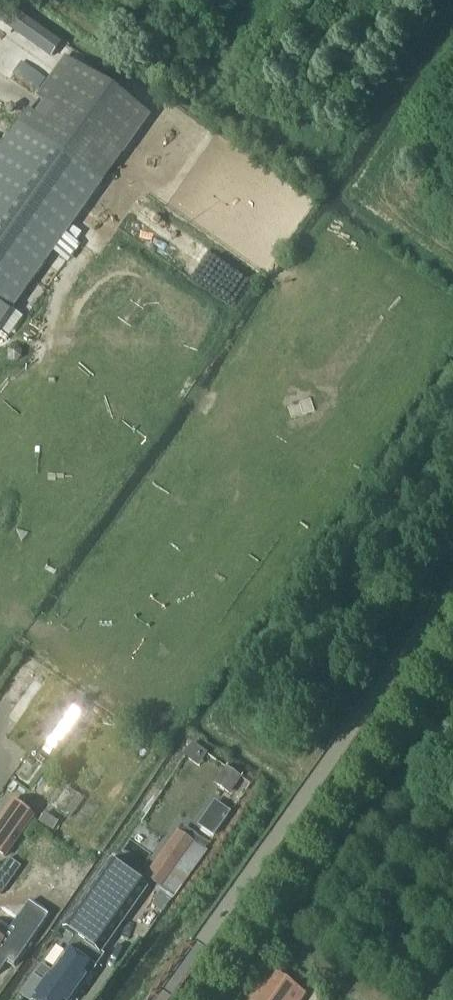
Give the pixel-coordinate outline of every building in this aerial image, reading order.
[(52,57),(61,46),(4,4),(0,10),(0,19),(7,24),(18,33),(30,41),(41,49),(52,57)] [(0,150),(0,326),(46,262),(102,182),(112,169),(107,166),(116,153),(123,157),(150,119),(65,59),(37,98),(55,111),(46,123),(28,110),(0,150)] [(217,784),(228,793),(239,777),(228,769),(217,784)] [(5,858),(33,818),(11,803),(4,814),(0,819),(0,854),(5,858)] [(146,879),(160,888),(192,843),(178,833),(146,879)] [(25,999),(73,999),(104,956),(94,949),(142,880),(113,861),(65,930),(75,937),(51,973),(41,967),(21,997),(25,999)] [(0,871),(0,896),(9,883),(5,881),(12,871),(4,866),(0,871)] [(12,928),(0,920),(0,945),(12,928)] [(305,996),(269,972),(249,999),(303,999),(305,996)]
